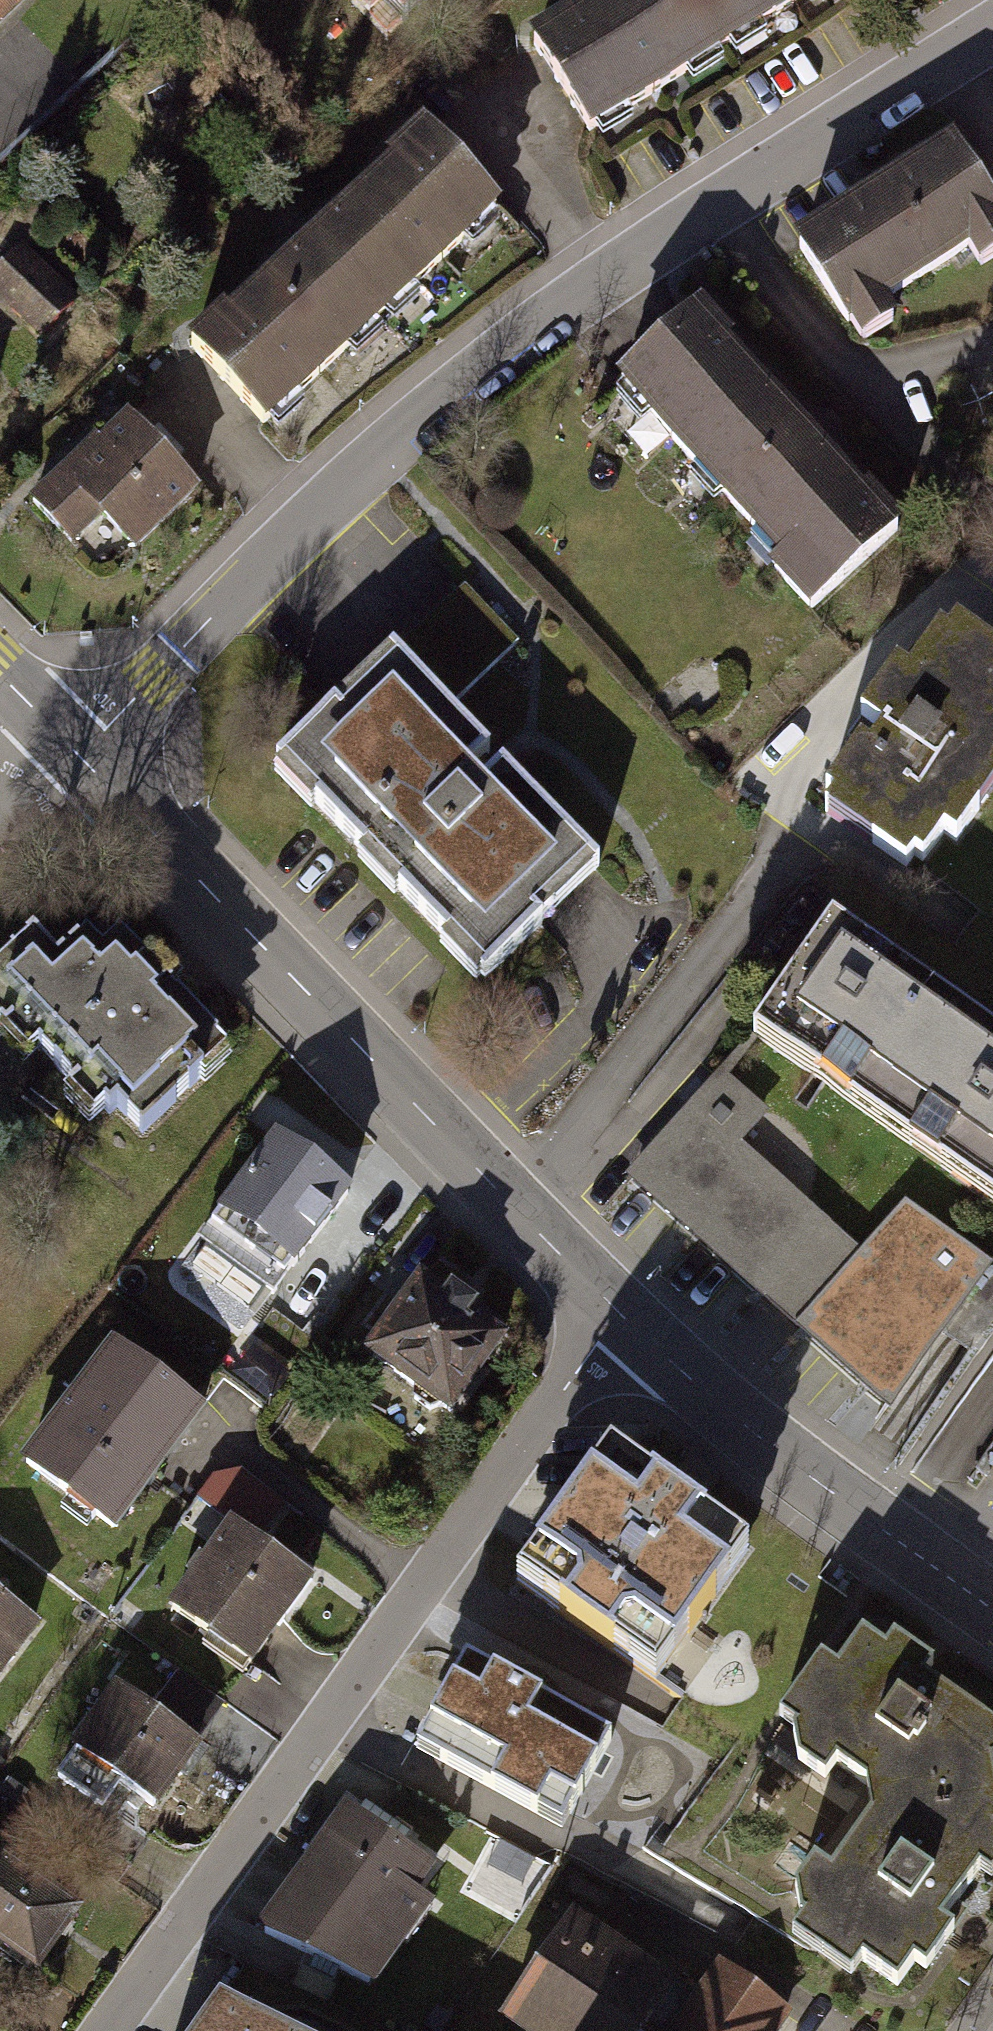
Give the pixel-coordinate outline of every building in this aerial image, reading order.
[(26,9),(16,0),(0,0),(0,36),(26,9)] [(415,12),(427,0),(403,0),(415,12)] [(527,55),(593,156),(730,67),(687,0),(612,0),(527,55)] [(730,67),(834,0),(687,0),(730,67)] [(423,128),(303,241),(396,339),(516,227),(423,128)] [(796,247),(855,337),(992,245),(992,202),(955,145),(796,247)] [(52,241),(22,276),(86,331),(116,296),(52,241)] [(303,241),(183,354),(277,452),(396,339),(303,241)] [(617,405),(715,514),(801,436),(703,328),(617,405)] [(13,392),(0,380),(0,406),(13,392)] [(128,423),(35,520),(107,589),(200,492),(128,423)] [(715,514),(813,622),(899,545),(801,436),(715,514)] [(401,659),(454,708),(521,635),(467,586),(401,659)] [(812,808),(932,887),(992,794),(992,676),(927,633),(812,808)] [(387,679),(282,781),(480,984),(585,882),(387,679)] [(84,917),(10,1006),(173,1141),(247,1053),(84,917)] [(764,1043),(992,1200),(992,1051),(834,941),(764,1043)] [(627,1184),(768,1307),(833,1232),(742,1154),(770,1123),(719,1078),(627,1184)] [(278,1135),(203,1237),(277,1291),(352,1189),(278,1135)] [(426,1275),(367,1357),(458,1421),(516,1339),(426,1275)] [(150,1339),(62,1447),(159,1525),(247,1417),(150,1339)] [(647,1662),(678,1682),(787,1520),(716,1472),(635,1418),(525,1581),(647,1662)] [(252,1539),(281,1496),(232,1464),(204,1506),(252,1539)] [(292,1490),(201,1611),(285,1674),(376,1553),(292,1490)] [(23,1684),(70,1624),(0,1570),(0,1666),(23,1684)] [(840,1893),(823,1881),(805,1907),(811,1940),(801,1954),(861,1995),(872,1979),(906,2002),(921,1980),(933,1988),(958,1951),(948,1944),(977,1902),(987,1887),(992,1891),(992,1738),(969,1722),(952,1710),(931,1695),(940,1682),(902,1657),(893,1669),(869,1653),(846,1687),(827,1675),(785,1737),(799,1747),(805,1777),(833,1796),(845,1780),(874,1799),(880,1835),(840,1893)] [(621,1745),(478,1667),(430,1756),(573,1834),(621,1745)] [(154,1697),(107,1756),(185,1816),(232,1757),(154,1697)] [(23,1836),(0,1821),(0,1871),(23,1836)] [(286,1931),(373,1987),(437,1889),(350,1833),(286,1931)] [(15,1945),(68,1865),(23,1836),(0,1871),(0,1935),(15,1945)] [(505,2030),(674,2030),(693,2005),(572,1923),(500,2028),(505,2030)] [(794,2018),(719,1967),(693,2005),(674,2030),(785,2030),(794,2018)] [(219,2004),(199,2030),(274,2030),(219,2004)]
